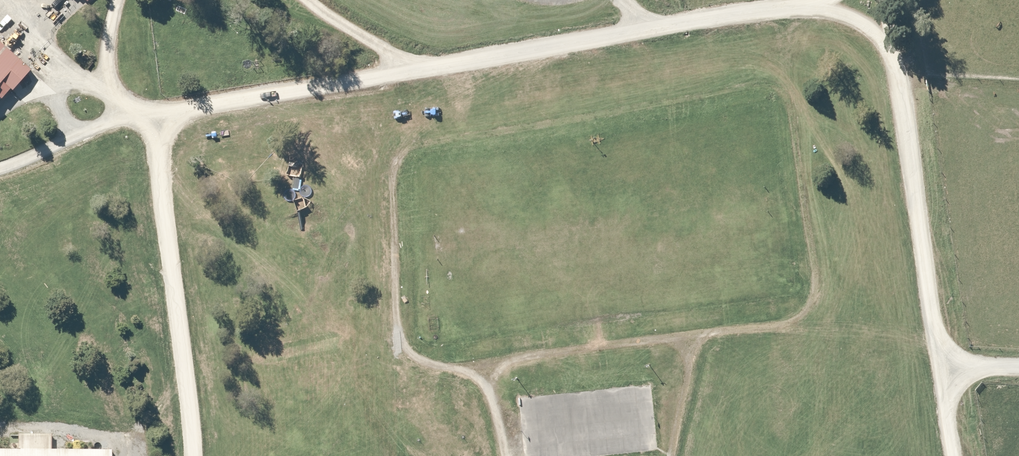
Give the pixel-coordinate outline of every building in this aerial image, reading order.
[(0,40),(0,95),(1,96),(9,87),(12,90),(32,68),(0,40)] [(0,446),(0,455),(110,455),(110,447),(51,447),(51,432),(18,432),(18,446),(0,446)]
